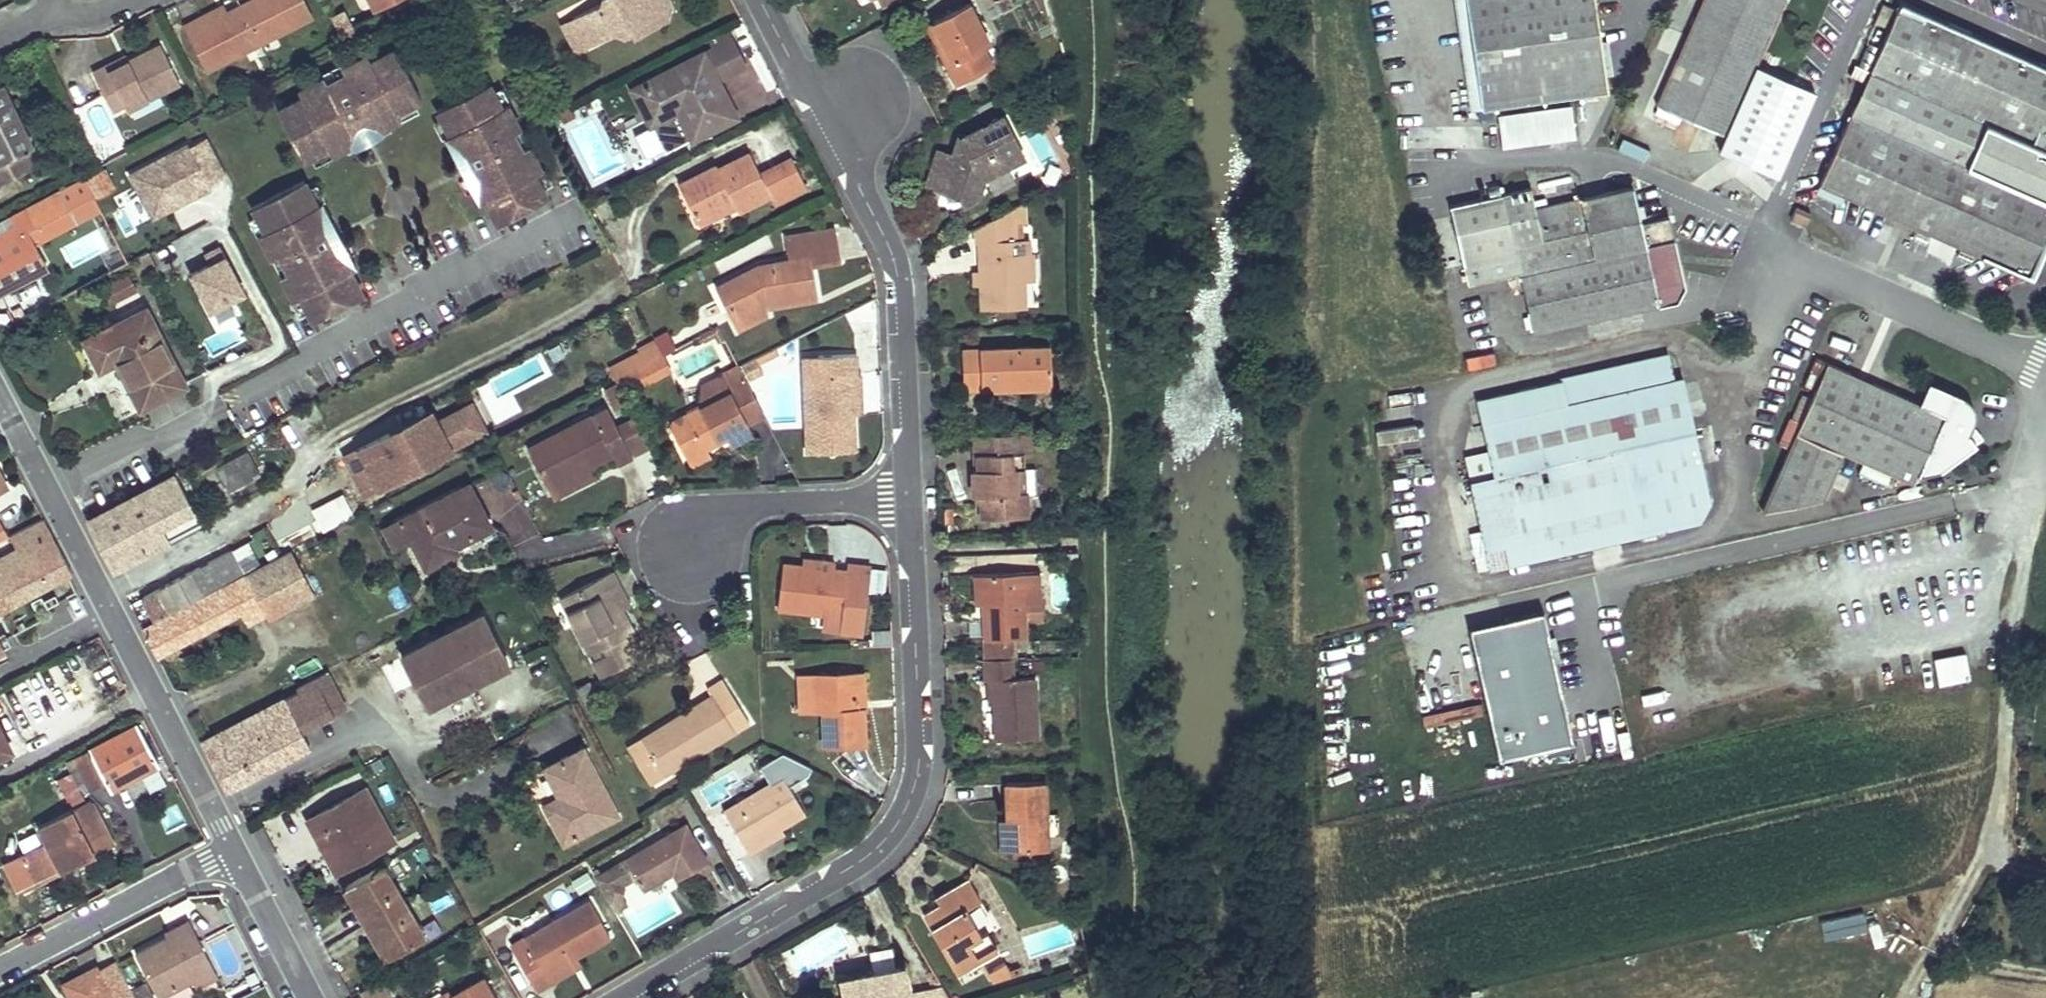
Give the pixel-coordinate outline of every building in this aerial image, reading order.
[(184,25),(207,69),(312,14),(304,0),(250,0),(226,13),(201,25),(198,18),(184,25)] [(603,2),(575,16),(587,40),(599,43),(618,33),(626,35),(635,30),(638,35),(670,18),(671,13),(664,0),(604,0),(603,2)] [(673,0),(664,0),(671,13),(674,2),(673,0)] [(1466,0),(1455,0),(1471,108),(1481,107),(1466,0)] [(1606,90),(1594,0),(1466,0),(1481,107),(1606,90)] [(1904,0),(1902,0),(1860,93),(1980,145),(2045,174),(2045,64),(1904,0)] [(222,5),(198,18),(201,25),(226,13),(222,5)] [(964,7),(935,21),(955,61),(948,65),(959,86),(988,71),(978,51),(985,48),(964,7)] [(575,16),(566,21),(581,52),(599,43),(587,40),(575,16)] [(955,61),(935,21),(928,25),(948,65),(955,61)] [(728,31),(700,45),(703,51),(704,53),(732,39),(728,31)] [(703,51),(633,86),(666,151),(735,116),(718,79),(746,66),(732,39),(704,53),(703,51)] [(123,55),(92,71),(112,111),(123,105),(126,110),(179,82),(160,44),(127,61),(123,55)] [(301,98),(277,111),(303,160),(327,148),(331,154),(355,142),(358,147),(378,137),(375,131),(399,118),(396,112),(421,99),(395,49),(370,62),(367,55),(341,69),(344,73),(326,83),(324,78),(298,91),(301,98)] [(253,77),(257,85),(265,81),(261,73),(253,77)] [(489,82),(437,109),(450,134),(444,137),(459,166),(465,164),(468,171),(463,173),(478,203),(485,199),(498,224),(548,198),(535,173),(542,170),(529,145),(522,149),(513,132),(520,128),(507,104),(501,107),(489,82)] [(2,181),(40,163),(4,83),(0,85),(0,178),(2,181)] [(1860,93),(1820,182),(2032,276),(2045,244),(2045,174),(1980,145),(1860,93)] [(1502,148),(1576,137),(1571,103),(1497,114),(1502,148)] [(1679,116),(1656,106),(1653,113),(1676,123),(1679,116)] [(981,131),(963,141),(969,150),(967,156),(958,154),(956,158),(939,153),(928,187),(946,192),(947,188),(957,191),(960,197),(965,207),(981,199),(987,180),(1025,160),(1004,120),(988,128),(986,133),(981,131)] [(1646,159),(1650,146),(1620,137),(1617,151),(1646,159)] [(227,173),(208,138),(190,148),(188,144),(131,175),(154,218),(193,197),(195,190),(208,183),(227,173)] [(963,141),(962,140),(958,154),(967,156),(969,150),(963,141)] [(716,164),(679,182),(694,212),(730,194),(735,203),(738,209),(771,193),(776,203),(807,188),(791,154),(759,170),(750,152),(718,168),(716,164)] [(465,164),(459,166),(463,173),(468,171),(465,164)] [(0,222),(0,291),(46,267),(35,245),(28,231),(69,209),(75,220),(99,207),(94,198),(113,187),(103,169),(0,222)] [(303,180),(252,207),(265,231),(259,234),(294,300),(300,297),(313,321),(363,295),(350,270),(356,267),(322,201),(316,204),(303,180)] [(211,188),(208,183),(195,190),(193,197),(211,188)] [(1640,221),(1633,185),(1534,206),(1529,186),(1501,192),(1514,250),(1459,263),(1464,285),(1520,273),(1643,246),(1644,250),(1660,246),(1659,242),(1673,239),(1676,239),(1670,213),(1640,221)] [(946,192),(960,197),(957,191),(947,188),(946,192)] [(730,194),(694,212),(699,221),(735,203),(730,194)] [(1810,213),(1796,207),(1790,220),(1804,226),(1810,213)] [(69,209),(28,231),(35,245),(77,223),(75,220),(69,209)] [(1012,242),(1010,210),(973,229),(974,244),(980,243),(1012,242)] [(760,264),(724,282),(732,297),(728,310),(738,329),(755,321),(760,309),(769,307),(819,298),(813,266),(842,260),(835,228),(787,237),(791,259),(773,261),(774,267),(761,270),(760,264)] [(1533,332),(1659,305),(1655,287),(1684,280),(1676,239),(1673,239),(1659,242),(1660,246),(1644,250),(1643,246),(1520,273),(1533,332)] [(1012,242),(980,243),(982,273),(982,286),(984,311),(1032,309),(1030,283),(1024,283),(1023,257),(1030,257),(1029,241),(1012,242)] [(220,246),(205,255),(210,264),(192,274),(211,310),(245,291),(220,246)] [(147,252),(138,257),(147,273),(156,268),(147,252)] [(138,257),(134,260),(142,276),(147,273),(138,257)] [(1024,283),(1030,283),(1035,283),(1033,257),(1030,257),(1023,257),(1024,283)] [(774,267),(773,261),(760,264),(761,270),(774,267)] [(113,302),(137,290),(127,270),(103,282),(113,302)] [(1655,287),(1659,305),(1679,300),(1685,286),(1684,280),(1655,287)] [(732,297),(724,282),(716,286),(728,310),(732,297)] [(146,307),(84,339),(101,370),(116,362),(140,408),(186,384),(146,307)] [(760,309),(755,321),(770,313),(769,307),(760,309)] [(264,325),(251,332),(258,345),(271,338),(264,325)] [(683,379),(726,361),(717,339),(673,358),(683,379)] [(617,378),(663,354),(656,341),(610,365),(617,378)] [(1051,349),(966,352),(968,392),(1016,390),(1016,385),(1026,384),(1026,390),(1053,388),(1051,349)] [(1480,420),(1487,449),(1492,471),(1467,477),(1483,550),(1488,566),(1701,519),(1711,499),(1683,379),(1674,381),(1668,353),(1560,375),(1560,377),(1474,397),(1480,420)] [(663,354),(617,378),(619,383),(623,392),(670,368),(663,354)] [(856,354),(818,356),(819,376),(804,376),(808,454),(854,452),(853,413),(851,374),(857,374),(856,354)] [(819,376),(818,356),(803,357),(804,376),(819,376)] [(756,359),(742,365),(750,381),(764,373),(756,359)] [(1943,412),(1827,360),(1809,397),(1799,420),(1759,509),(1819,497),(1840,452),(1913,483),(1943,412)] [(728,387),(745,378),(738,365),(702,383),(700,401),(703,406),(730,392),(728,387)] [(851,374),(853,413),(859,413),(857,374),(851,374)] [(703,406),(669,424),(687,458),(706,448),(719,441),(717,436),(724,433),(726,438),(730,446),(754,433),(749,423),(764,415),(745,378),(728,387),(730,392),(703,406)] [(619,383),(605,389),(615,408),(628,401),(623,392),(619,383)] [(1809,397),(1801,394),(1790,416),(1799,420),(1809,397)] [(470,403),(459,409),(472,434),(483,428),(470,403)] [(608,406),(528,448),(548,486),(593,463),(613,453),(618,461),(633,453),(617,423),(608,406)] [(388,433),(349,453),(369,491),(415,466),(414,464),(472,434),(459,409),(435,421),(431,414),(389,436),(388,433)] [(617,423),(633,453),(650,444),(634,414),(617,423)] [(724,433),(717,436),(719,441),(726,438),(724,433)] [(1031,433),(974,436),(975,458),(980,458),(980,473),(975,473),(976,497),(983,497),(984,505),(984,521),(1028,519),(1027,495),(1018,495),(1017,472),(1026,472),(1026,456),(1032,456),(1031,433)] [(706,448),(687,458),(691,467),(711,456),(706,448)] [(1462,455),(1467,477),(1492,471),(1487,449),(1462,455)] [(249,452),(219,467),(229,489),(261,474),(249,452)] [(593,463),(548,486),(554,496),(598,473),(593,463)] [(1018,495),(1027,495),(1026,472),(1017,472),(1018,495)] [(176,474),(87,521),(113,569),(202,522),(176,474)] [(468,483),(401,519),(412,538),(427,568),(451,555),(446,545),(451,543),(453,546),(491,526),(468,483)] [(343,492),(310,507),(315,519),(274,538),(279,549),(354,516),(343,492)] [(49,583),(50,584),(69,575),(73,572),(43,518),(10,535),(17,549),(0,558),(0,609),(49,583)] [(401,519),(384,529),(394,548),(412,538),(401,519)] [(232,548),(243,569),(258,561),(248,540),(232,548)] [(446,545),(451,555),(456,553),(453,546),(451,543),(446,545)] [(293,550),(144,628),(157,653),(242,608),(251,624),(270,613),(273,618),(317,595),(293,550)] [(1488,566),(1483,550),(1471,552),(1475,569),(1488,566)] [(231,551),(145,597),(156,617),(241,571),(231,551)] [(838,565),(813,562),(813,570),(812,575),(837,578),(838,573),(838,565)] [(813,570),(785,567),(780,608),(829,614),(844,615),(842,630),(842,634),(866,637),(874,569),(851,566),(850,575),(838,573),(837,578),(812,575),(813,570)] [(611,572),(561,599),(590,655),(595,653),(598,659),(593,661),(602,677),(641,657),(630,634),(633,632),(623,612),(615,597),(611,600),(607,592),(619,587),(611,572)] [(1024,611),(1023,574),(983,575),(983,604),(984,640),(1017,639),(1024,639),(1024,611)] [(1041,574),(1023,574),(1024,611),(1041,610),(1041,574)] [(983,604),(983,575),(975,575),(976,605),(983,604)] [(615,597),(623,612),(630,608),(619,587),(607,592),(611,600),(615,597)] [(1489,699),(1499,754),(1570,741),(1545,609),(1470,623),(1478,666),(1412,678),(1419,712),(1489,699)] [(482,612),(403,653),(430,705),(509,664),(482,612)] [(844,615),(829,614),(827,628),(842,630),(844,615)] [(1017,639),(984,640),(984,660),(1000,659),(1013,659),(1017,659),(1017,639)] [(1964,650),(1933,657),(1939,685),(1971,678),(1964,650)] [(1013,659),(1000,659),(984,660),(985,682),(993,682),(993,708),(994,742),(1003,742),(1037,741),(1036,679),(1014,679),(1013,659)] [(301,689),(203,739),(227,786),(311,744),(298,720),(343,698),(329,671),(299,687),(301,689)] [(858,672),(815,673),(816,710),(826,710),(827,743),(867,736),(867,709),(860,710),(858,672)] [(865,672),(858,672),(860,710),(867,709),(865,672)] [(801,710),(816,710),(815,673),(800,674),(801,710)] [(711,695),(666,724),(670,729),(645,744),(665,776),(734,732),(726,720),(741,710),(721,679),(706,689),(711,695)] [(588,681),(577,686),(588,708),(599,703),(588,681)] [(726,720),(734,732),(748,723),(741,710),(726,720)] [(670,729),(666,724),(629,747),(652,783),(665,776),(645,744),(670,729)] [(137,725),(76,756),(93,789),(107,782),(111,789),(158,764),(137,725)] [(827,743),(827,744),(868,743),(867,736),(827,743)] [(583,749),(545,768),(560,798),(567,812),(552,820),(564,844),(617,816),(583,749)] [(809,767),(783,754),(761,767),(771,784),(722,812),(748,855),(762,847),(758,841),(803,815),(788,789),(807,778),(809,767)] [(1045,784),(1005,784),(1006,822),(1008,851),(1047,850),(1045,784)] [(364,787),(306,819),(322,847),(327,844),(342,870),(395,840),(364,787)] [(567,812),(560,798),(544,806),(552,820),(567,812)] [(88,801),(39,827),(47,843),(19,858),(33,884),(111,843),(88,801)] [(1006,822),(998,822),(1000,852),(1008,851),(1006,822)] [(673,872),(678,880),(708,863),(685,825),(594,877),(609,904),(622,896),(625,887),(623,884),(635,877),(642,890),(673,872)] [(327,844),(322,847),(337,873),(342,870),(327,844)] [(383,864),(345,886),(357,907),(362,904),(371,919),(404,900),(383,864)] [(968,881),(936,900),(940,907),(923,916),(957,974),(997,951),(987,933),(982,936),(966,909),(980,902),(968,881)] [(609,904),(614,912),(627,905),(622,896),(609,904)] [(404,900),(371,919),(382,936),(377,939),(388,957),(425,936),(404,900)] [(588,901),(524,939),(527,945),(513,954),(535,990),(550,982),(544,972),(575,955),(608,936),(588,901)] [(362,904),(357,907),(367,922),(371,919),(362,904)] [(1823,939),(1867,929),(1862,908),(1818,918),(1823,939)] [(1867,934),(1880,934),(1880,912),(1867,912),(1867,934)] [(167,936),(138,951),(160,996),(195,978),(193,974),(214,964),(191,919),(175,927),(177,931),(167,936)] [(371,919),(367,922),(377,939),(382,936),(371,919)] [(175,927),(165,932),(167,936),(177,931),(175,927)] [(527,945),(524,939),(510,947),(513,954),(527,945)] [(544,972),(550,982),(580,965),(575,955),(544,972)] [(97,968),(113,997),(131,997),(111,960),(97,968)] [(1003,962),(985,973),(991,984),(1012,977),(1003,962)] [(199,986),(220,975),(214,964),(193,974),(195,978),(199,986)] [(906,964),(839,977),(844,997),(949,997),(943,987),(913,995),(906,964)] [(64,982),(72,997),(113,997),(97,968),(96,966),(64,982)] [(437,997),(497,997),(485,976),(452,995),(449,991),(437,997)] [(359,992),(363,997),(388,997),(379,981),(359,992)]
